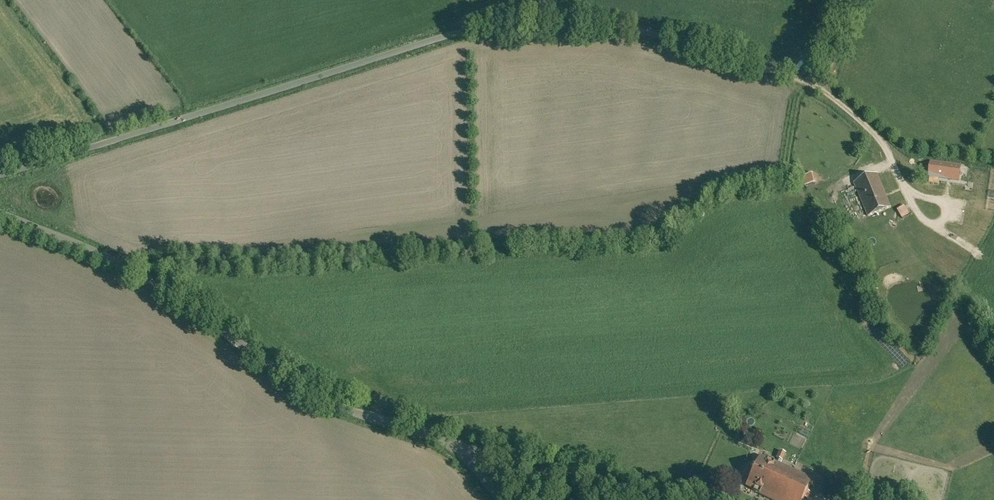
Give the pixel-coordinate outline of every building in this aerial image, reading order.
[(932,163),(930,178),(960,182),(962,167),(932,163)] [(874,174),(864,192),(883,203),(888,194),(894,198),(899,189),(874,174)] [(905,206),(897,210),(902,218),(909,214),(905,206)] [(778,463),(768,458),(767,459),(760,456),(755,466),(752,465),(749,474),(751,476),(746,485),(752,488),(752,490),(774,499),(807,499),(816,480),(781,464),(785,453),(780,451),(777,458),(780,459),(778,463)]
